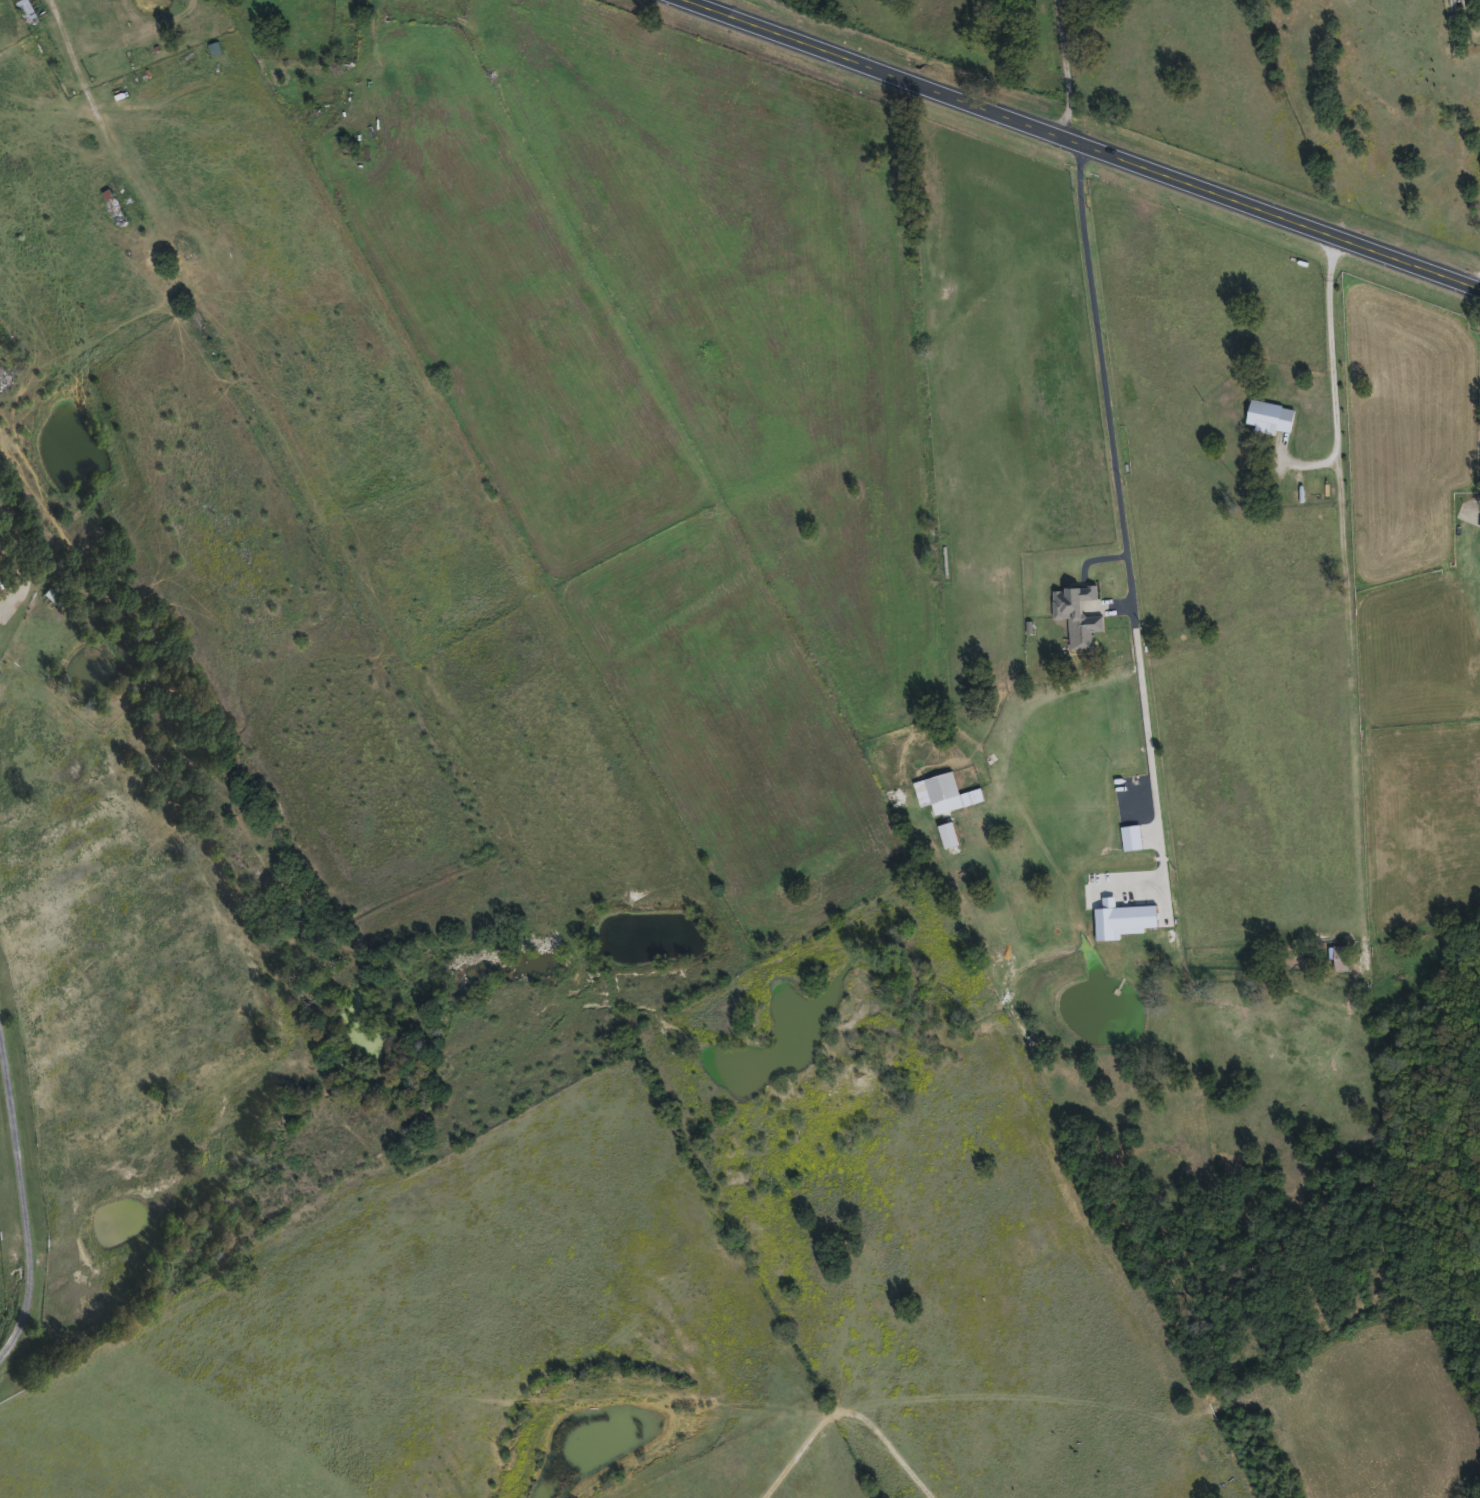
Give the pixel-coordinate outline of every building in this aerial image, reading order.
[(17,1),(19,0),(29,0),(37,16),(27,22),(17,1)] [(1291,431),(1246,424),(1251,398),(1295,406),(1291,431)] [(1054,618),(1052,587),(1097,585),(1098,599),(1083,599),(1084,615),(1102,614),(1103,630),(1091,630),(1091,637),(1079,638),(1079,630),(1069,631),(1069,618),(1054,618)] [(934,813),(931,802),(919,806),(913,781),(952,770),(958,793),(981,787),(984,800),(934,813)] [(1349,969),(1331,969),(1331,944),(1349,944),(1349,969)]
